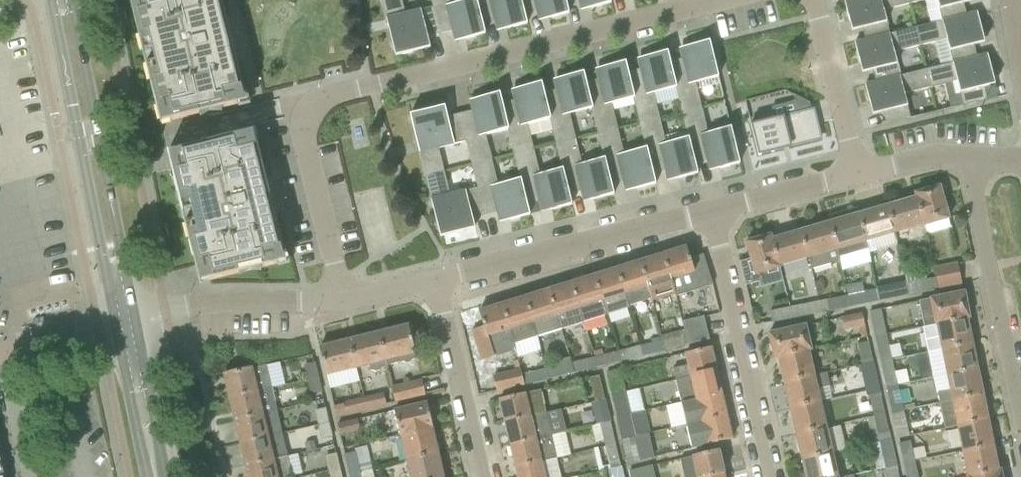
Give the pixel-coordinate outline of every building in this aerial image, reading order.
[(228,25),(222,0),(129,0),(159,122),(160,124),(161,124),(199,114),(200,118),(210,112),(222,112),(221,109),(247,102),(228,25)] [(386,20),(388,29),(395,55),(395,57),(400,56),(412,53),(430,48),(429,47),(427,38),(440,35),(431,0),(430,0),(432,8),(419,12),(405,15),(401,0),(381,0),(386,20)] [(481,24),(476,0),(468,0),(452,4),(452,0),(431,0),(440,35),(452,32),(454,42),(485,35),(482,24),(481,24)] [(481,24),(482,24),(494,21),(496,30),(497,32),(506,29),(527,24),(524,14),(523,14),(520,0),(476,0),(481,24)] [(523,14),(524,14),(536,11),(538,19),(538,21),(548,19),(569,14),(566,3),(565,4),(564,0),(520,0),(523,14)] [(565,4),(566,3),(578,1),(580,9),(580,11),(590,9),(611,4),(610,0),(564,0),(565,4)] [(910,4),(909,0),(848,0),(844,1),(851,32),(862,29),(865,40),(889,34),(883,11),(910,4)] [(973,1),(973,0),(936,0),(942,21),(966,16),(963,4),(973,1)] [(973,46),(984,43),(976,13),(966,16),(942,21),(915,28),(920,46),(946,40),(952,63),(976,57),(973,46)] [(893,53),(920,46),(915,28),(889,34),(865,40),(854,43),(861,73),(872,71),(875,82),(899,76),(893,53)] [(670,62),(669,63),(681,113),(701,108),(695,83),(717,78),(718,78),(715,68),(713,59),(709,41),(688,47),(679,49),(679,51),(681,59),(670,62)] [(628,73),(627,73),(639,124),(659,119),(653,93),(675,88),(681,113),(669,63),(670,62),(667,52),(646,57),(637,59),(637,61),(639,70),(628,73)] [(976,58),(926,71),(930,88),(944,85),(948,99),(960,96),(962,106),(962,107),(987,101),(986,100),(984,88),(992,86),(994,85),(992,76),(987,55),(976,57),(976,58)] [(586,83),(585,83),(597,134),(617,129),(611,104),(633,98),(639,124),(627,73),(628,73),(625,62),(604,67),(595,70),(595,72),(597,80),(586,83)] [(875,83),(864,85),(869,106),(872,115),(874,115),(882,113),(885,125),(885,126),(910,120),(910,119),(904,95),(930,88),(926,71),(875,83)] [(544,93),(543,94),(556,144),(575,139),(569,114),(591,109),(597,134),(585,83),(586,83),(583,73),(562,78),(553,80),(553,82),(556,91),(544,93)] [(502,104),(501,104),(507,129),(514,155),(533,150),(527,124),(549,119),(555,144),(556,144),(543,94),(544,93),(541,83),(520,88),(511,90),(511,92),(514,101),(502,104)] [(501,104),(502,104),(499,93),(469,101),(472,111),(459,114),(465,140),(472,165),(491,160),(485,135),(507,130),(513,155),(514,155),(507,129),(501,104)] [(753,124),(750,125),(758,156),(761,156),(760,155),(770,152),(771,153),(774,152),(822,140),(814,109),(813,109),(810,110),(810,108),(809,104),(793,95),(793,96),(794,102),(792,102),(770,108),(773,117),(774,120),(754,124),(753,125),(753,124)] [(459,114),(447,117),(444,107),(426,111),(426,110),(414,113),(414,114),(409,115),(425,177),(444,172),(437,147),(465,140),(459,114)] [(701,108),(681,113),(694,164),(695,164),(706,161),(708,169),(709,171),(718,169),(739,164),(735,146),(733,137),(730,128),(729,128),(707,133),(701,108)] [(659,119),(639,124),(652,174),(653,174),(664,171),(666,180),(667,182),(676,179),(697,174),(695,164),(694,164),(681,113),(687,138),(684,139),(685,139),(665,144),(659,119)] [(617,129),(597,134),(610,185),(611,185),(622,182),(624,190),(625,192),(635,190),(655,185),(653,174),(652,174),(639,124),(645,149),(643,149),(643,150),(623,154),(617,129)] [(201,283),(209,281),(239,274),(239,277),(249,271),(261,272),(260,268),(286,262),(254,131),(228,137),(227,134),(217,140),(206,139),(206,143),(167,152),(168,155),(199,281),(199,284),(201,283)] [(575,139),(556,144),(568,195),(569,195),(580,192),(582,200),(583,203),(593,200),(613,195),(611,185),(610,185),(597,134),(603,159),(601,160),(581,165),(575,139)] [(533,150),(514,155),(526,205),(527,205),(538,202),(540,211),(541,213),(551,210),(571,205),(569,195),(568,195),(556,144),(555,144),(561,169),(559,170),(539,175),(533,150)] [(529,216),(527,205),(526,205),(514,155),(513,155),(519,180),(517,180),(517,181),(497,185),(491,160),(472,165),(478,190),(484,216),(496,213),(499,223),(529,216)] [(472,219),(484,216),(478,190),(450,197),(444,172),(425,177),(440,238),(475,229),(472,219)] [(924,226),(948,219),(939,187),(914,194),(915,198),(924,226)] [(386,188),(356,191),(361,239),(391,235),(386,188)] [(915,198),(887,206),(894,232),(895,234),(897,245),(926,236),(926,235),(924,226),(915,198)] [(856,209),(855,209),(865,241),(866,243),(872,241),(893,235),(895,234),(894,232),(887,206),(858,215),(856,209)] [(855,209),(827,217),(829,223),(838,258),(868,249),(866,243),(865,241),(855,209)] [(811,270),(839,261),(838,258),(829,223),(799,232),(807,260),(808,260),(811,270)] [(780,268),(807,260),(799,232),(772,240),(780,268)] [(750,259),(739,262),(744,286),(758,282),(756,275),(780,268),(772,240),(770,236),(745,243),(750,259)] [(661,255),(674,296),(675,296),(675,297),(712,286),(702,255),(689,259),(686,248),(661,255)] [(661,255),(638,262),(646,287),(650,302),(651,301),(651,303),(674,296),(661,255)] [(638,262),(615,269),(628,308),(650,302),(646,287),(638,262)] [(957,263),(934,268),(936,279),(935,279),(938,291),(962,285),(957,263)] [(615,269),(592,276),(606,317),(628,310),(628,308),(615,269)] [(935,279),(925,281),(923,273),(904,277),(905,285),(908,297),(938,291),(935,279)] [(583,324),(606,317),(592,276),(570,283),(583,324)] [(559,331),(583,324),(570,283),(546,291),(559,331)] [(880,303),(908,297),(905,285),(877,291),(880,303)] [(546,291),(524,298),(531,323),(535,338),(559,331),(546,291)] [(850,309),(880,303),(877,291),(847,297),(850,309)] [(928,300),(917,302),(922,327),(933,325),(967,319),(970,318),(969,318),(963,292),(944,296),(928,300)] [(821,315),(850,309),(847,297),(818,303),(821,315)] [(524,298),(501,305),(509,328),(513,345),(535,338),(531,323),(524,298)] [(770,325),(821,315),(818,303),(768,313),(770,325)] [(483,327),(471,331),(481,361),(492,358),(490,352),(513,345),(509,328),(501,305),(478,312),(483,327)] [(873,337),(885,334),(880,311),(868,313),(873,337)] [(861,338),(867,337),(861,314),(839,319),(843,333),(858,329),(861,338)] [(688,345),(709,341),(703,317),(681,322),(688,345)] [(974,331),(972,319),(970,318),(967,319),(933,325),(933,328),(935,327),(939,350),(972,344),(970,334),(972,333),(974,331)] [(663,351),(688,345),(681,322),(680,322),(683,331),(659,337),(660,341),(661,341),(663,351)] [(413,360),(416,359),(408,326),(378,333),(386,366),(402,363),(405,364),(410,363),(413,360)] [(777,358),(811,349),(806,326),(768,334),(774,359),(777,358)] [(383,367),(386,366),(378,333),(349,341),(356,370),(370,366),(371,371),(375,372),(380,371),(383,367)] [(879,362),(891,360),(885,334),(873,337),(879,362)] [(349,341),(319,348),(321,356),(323,367),(326,377),(356,370),(349,341)] [(643,356),(663,351),(661,341),(660,341),(640,347),(643,356)] [(868,343),(856,346),(861,365),(872,362),(868,343)] [(976,353),(974,353),(972,344),(939,350),(945,375),(980,368),(981,366),(979,355),(976,353)] [(620,362),(643,356),(640,347),(618,352),(620,362)] [(675,380),(716,371),(710,348),(685,354),(688,366),(673,369),(675,380)] [(810,353),(812,353),(811,349),(777,358),(783,383),(815,376),(810,353)] [(597,367),(620,362),(618,352),(594,358),(597,367)] [(572,373),(597,367),(594,358),(570,364),(569,359),(568,359),(572,373)] [(546,380),(572,373),(568,359),(542,366),(543,370),(546,380)] [(885,387),(896,385),(891,360),(879,362),(885,387)] [(872,362),(861,365),(865,385),(876,382),(872,362)] [(305,379),(317,376),(314,363),(303,366),(305,379)] [(229,398),(271,388),(266,365),(224,375),(229,398)] [(977,369),(980,369),(980,368),(945,375),(948,392),(936,395),(937,403),(982,394),(977,369)] [(516,387),(523,385),(519,369),(493,377),(497,392),(516,387)] [(543,370),(521,375),(519,369),(523,385),(546,380),(543,370)] [(610,396),(624,392),(619,371),(605,374),(610,396)] [(681,402),(721,393),(716,371),(675,380),(681,402)] [(817,391),(829,388),(825,374),(815,376),(783,383),(789,409),(820,401),(817,391)] [(308,393),(320,391),(317,376),(305,379),(308,393)] [(592,402),(604,400),(598,377),(587,379),(592,402)] [(421,381),(391,388),(394,403),(424,396),(421,381)] [(902,410),(902,408),(896,385),(885,387),(890,412),(902,410)] [(235,420),(277,410),(271,388),(229,398),(235,420)] [(504,422),(545,413),(539,390),(499,400),(504,422)] [(615,418),(629,414),(624,392),(610,396),(615,418)] [(686,425),(726,416),(721,393),(681,402),(686,425)] [(383,394),(363,399),(366,410),(386,405),(383,394)] [(879,394),(868,397),(872,416),(883,413),(879,394)] [(943,428),(987,420),(982,394),(937,403),(943,428)] [(363,399),(333,406),(336,417),(366,410),(363,399)] [(598,425),(609,422),(604,400),(592,402),(598,425)] [(795,434),(826,427),(820,401),(789,409),(795,434)] [(399,436),(432,429),(426,403),(393,411),(399,436)] [(314,410),(318,425),(327,422),(324,408),(314,410)] [(277,410),(235,420),(240,443),(282,433),(277,410)] [(908,438),(905,423),(902,410),(890,412),(896,440),(908,438)] [(509,444),(550,435),(545,413),(504,422),(509,444)] [(883,413),(872,416),(876,435),(888,433),(883,413)] [(620,440),(635,437),(629,414),(615,418),(620,440)] [(691,449),(732,440),(726,416),(686,425),(691,449)] [(960,452),(992,445),(987,420),(943,428),(943,430),(955,428),(960,452)] [(339,438),(360,433),(357,421),(336,426),(339,438)] [(327,422),(318,425),(321,439),(331,437),(327,422)] [(603,447),(614,445),(609,422),(598,425),(590,427),(594,444),(602,442),(603,447)] [(801,460),(832,453),(826,427),(795,434),(801,460)] [(405,462),(438,454),(432,429),(399,436),(405,462)] [(287,456),(282,433),(240,443),(245,466),(287,456)] [(514,467),(555,458),(550,435),(509,444),(514,467)] [(631,438),(635,438),(635,437),(620,440),(626,466),(639,463),(635,450),(634,450),(631,438)] [(902,463),(914,461),(910,442),(898,445),(902,463)] [(614,445),(603,447),(609,470),(619,468),(614,445)] [(965,476),(997,469),(992,445),(960,452),(965,476)] [(879,448),(870,450),(871,454),(874,470),(895,465),(890,446),(879,448)] [(723,474),(718,451),(678,461),(682,476),(710,476),(723,474)] [(338,468),(337,463),(334,452),(323,455),(327,470),(338,468)] [(355,452),(344,454),(348,475),(359,472),(371,470),(369,459),(357,462),(355,452)] [(832,453),(801,460),(805,476),(838,476),(832,453)] [(438,454),(405,462),(408,476),(443,476),(438,454)] [(287,456),(245,466),(248,476),(292,476),(287,456)] [(555,458),(514,467),(517,476),(560,476),(555,458)] [(914,461),(902,463),(905,476),(917,476),(914,461)] [(895,465),(874,470),(875,471),(884,469),(885,476),(897,476),(895,465)] [(338,468),(327,470),(328,476),(341,476),(338,468)] [(619,468),(609,470),(601,472),(601,473),(603,472),(604,476),(622,476),(619,468)]
